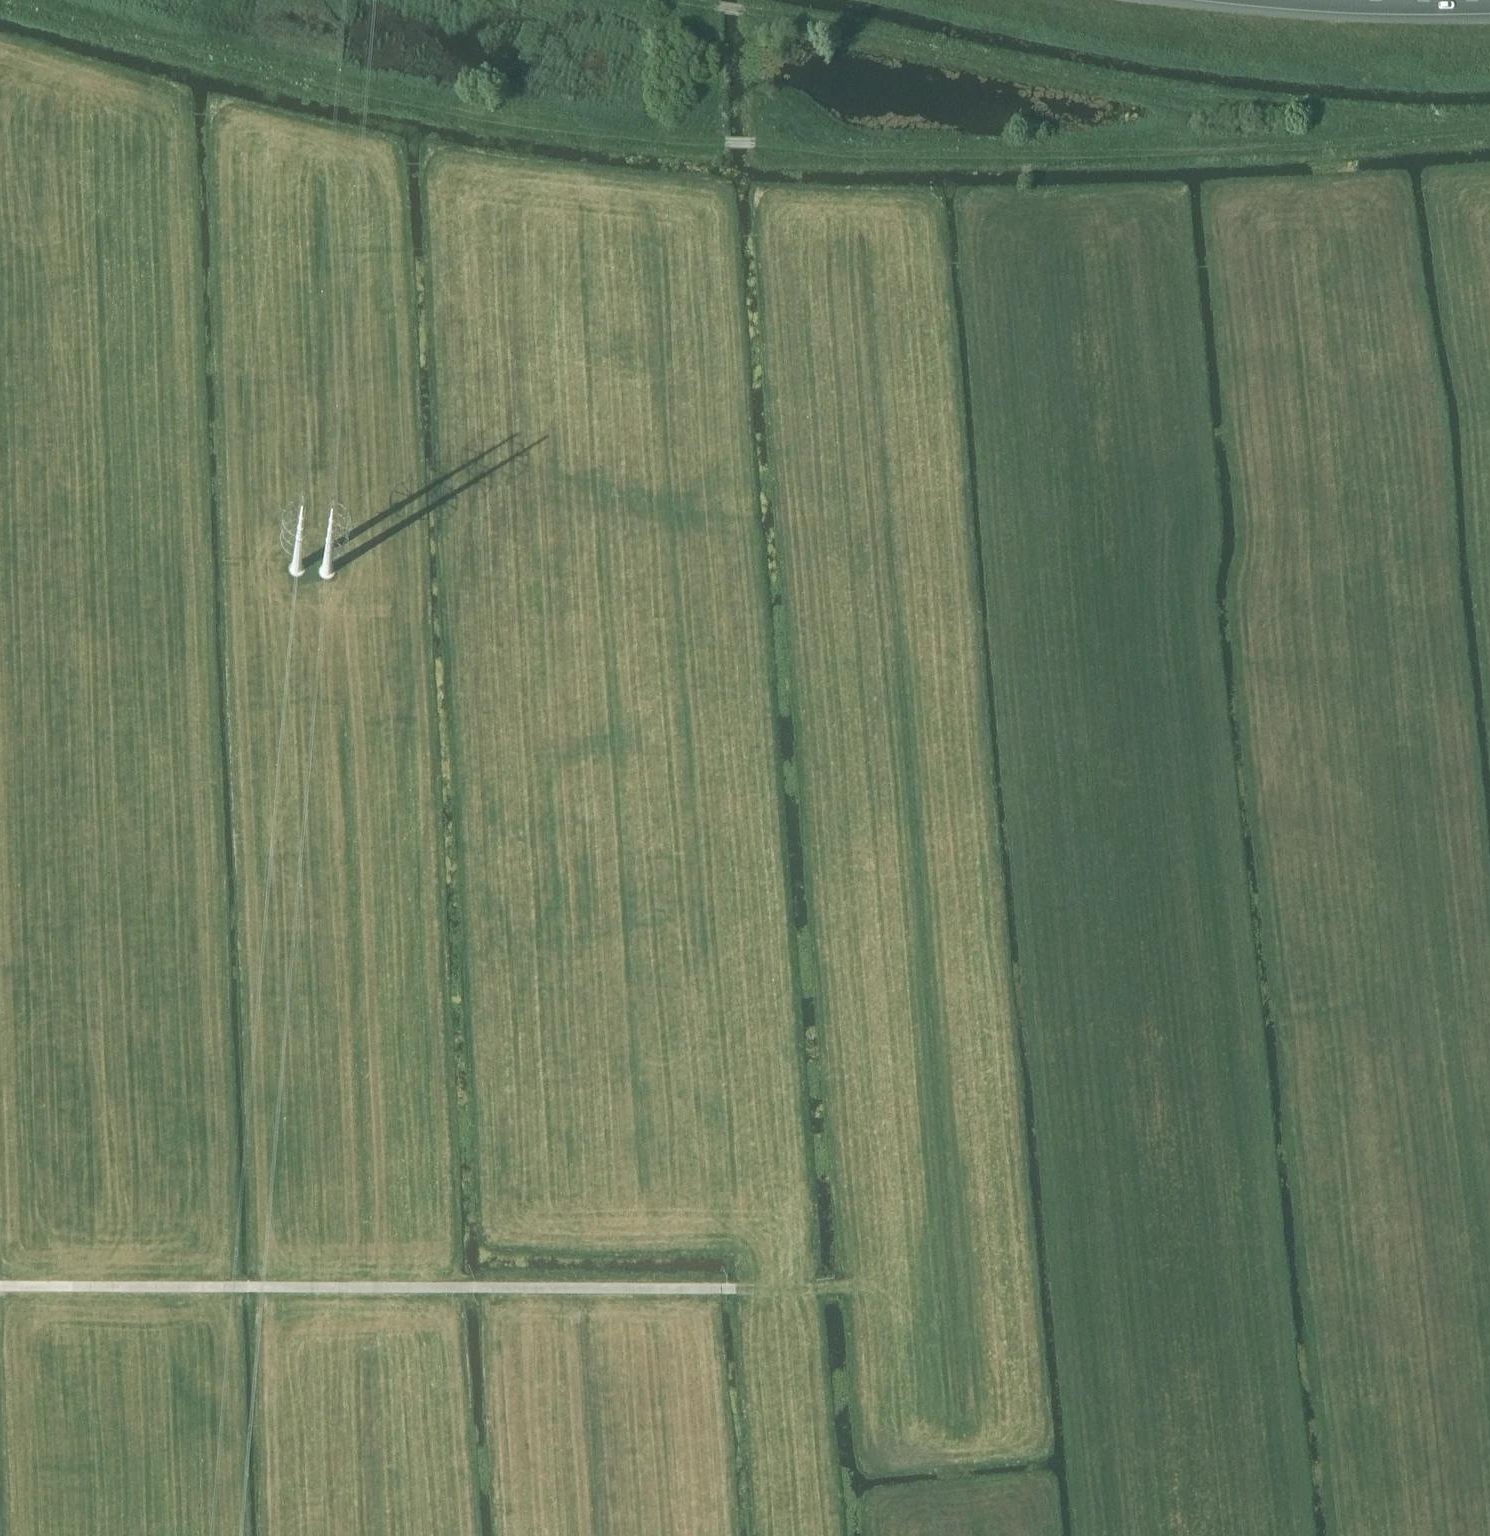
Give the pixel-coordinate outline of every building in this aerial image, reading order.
[(291,567),(291,569),(291,570),(291,571),(292,572),(293,573),(294,574),(295,574),(296,574),(297,574),(299,573),(300,572),(301,570),(301,569),(301,568),(301,567),(300,566),(299,565),(298,564),(297,564),(295,564),(294,564),(293,564),(292,565),(291,566),(291,567)] [(321,570),(321,571),(321,572),(321,574),(322,575),(323,576),(324,576),(325,577),(326,577),(327,576),(329,576),(330,575),(330,574),(331,573),(331,572),(331,570),(331,569),(330,568),(329,567),(328,567),(327,566),(325,566),(324,567),(323,567),(322,568),(321,569),(321,570)]
